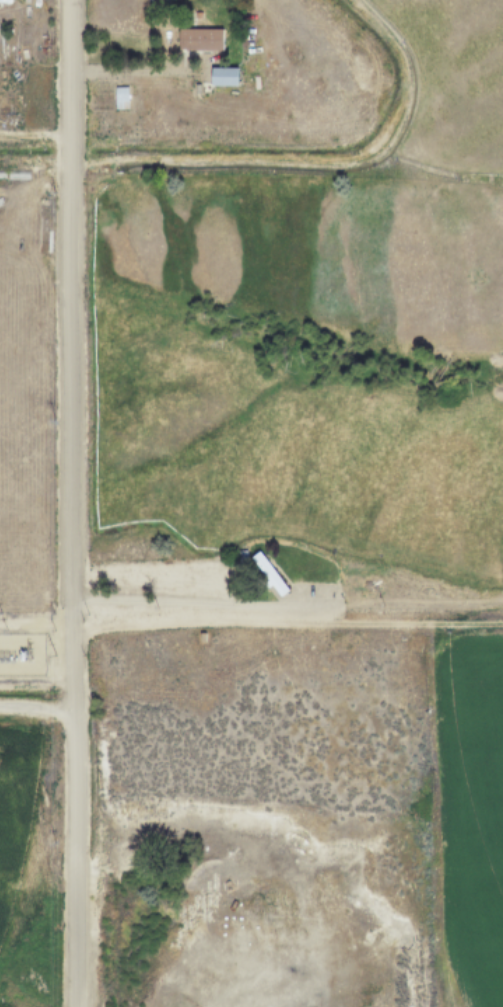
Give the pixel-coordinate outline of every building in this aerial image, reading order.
[(178,27),(178,48),(220,48),(221,27),(178,27)] [(210,66),(210,83),(236,84),(236,66),(210,66)] [(114,86),(115,100),(127,100),(127,86),(114,86)] [(252,556),(280,594),(287,588),(259,550),(252,556)]
